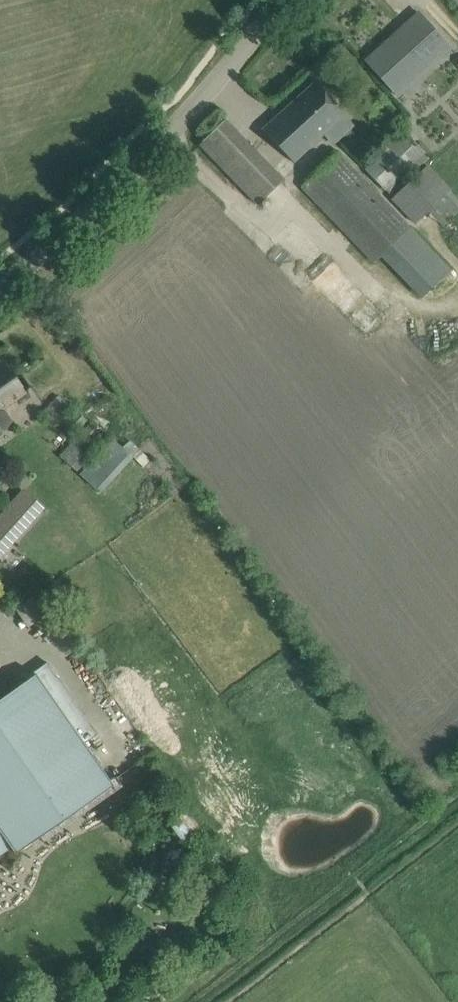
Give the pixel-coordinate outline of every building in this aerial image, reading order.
[(445,42),(419,12),(366,60),(392,90),(445,42)] [(262,129),(294,162),(324,133),(329,138),(348,118),(316,81),(262,129)] [(225,119),(202,140),(261,201),(283,179),(225,119)] [(430,157),(406,131),(365,169),(384,191),(385,190),(389,195),(430,157)] [(412,232),(337,152),(301,186),(376,265),(412,232)] [(1,410),(2,410),(24,394),(2,363),(0,365),(0,409),(1,410)] [(54,425),(70,407),(57,395),(41,413),(54,425)] [(86,421),(77,412),(63,429),(73,437),(86,421)] [(92,421),(60,457),(76,472),(97,448),(109,435),(92,421)] [(130,441),(123,447),(133,457),(142,468),(150,460),(139,450),(130,441)] [(29,523),(9,506),(0,516),(0,555),(29,523)] [(8,688),(0,676),(0,694),(8,688)] [(1,854),(11,847),(15,853),(18,850),(16,847),(111,782),(38,677),(0,704),(0,852),(1,854)] [(167,821),(184,844),(203,830),(186,807),(167,821)] [(1,914),(15,884),(10,882),(17,868),(4,862),(0,872),(0,914),(1,914)]
